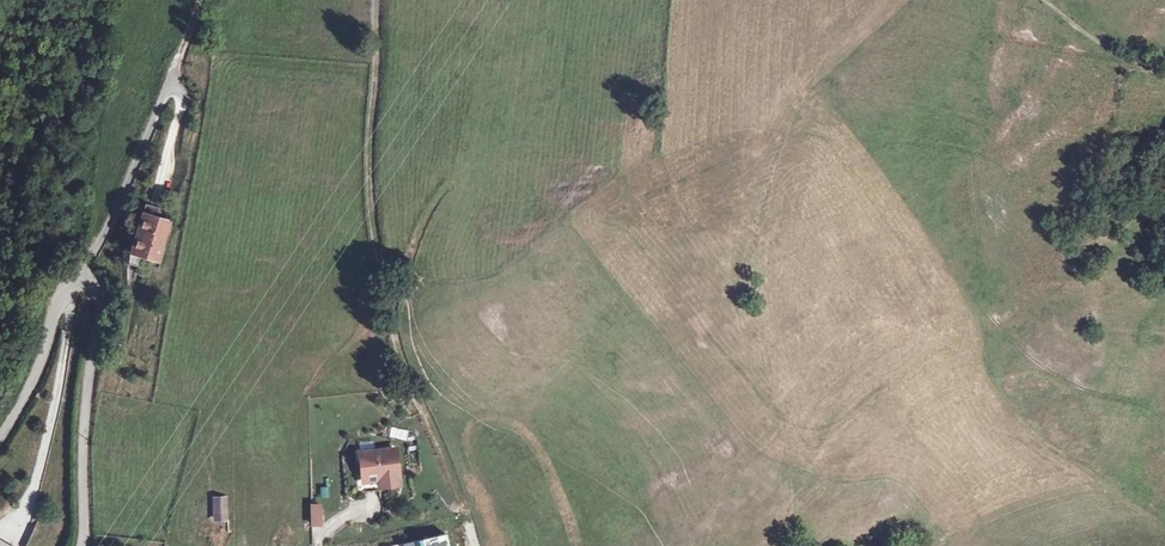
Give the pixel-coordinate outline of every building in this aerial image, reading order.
[(146,214),(142,225),(153,227),(156,217),(146,214)] [(153,227),(142,225),(132,259),(156,266),(167,231),(153,227)] [(401,492),(398,458),(363,460),(364,485),(380,485),(381,494),(401,492)] [(212,497),(213,522),(228,521),(227,496),(212,497)] [(309,504),(311,528),(323,527),(321,503),(309,504)] [(10,525),(0,525),(0,545),(9,545),(10,525)]
